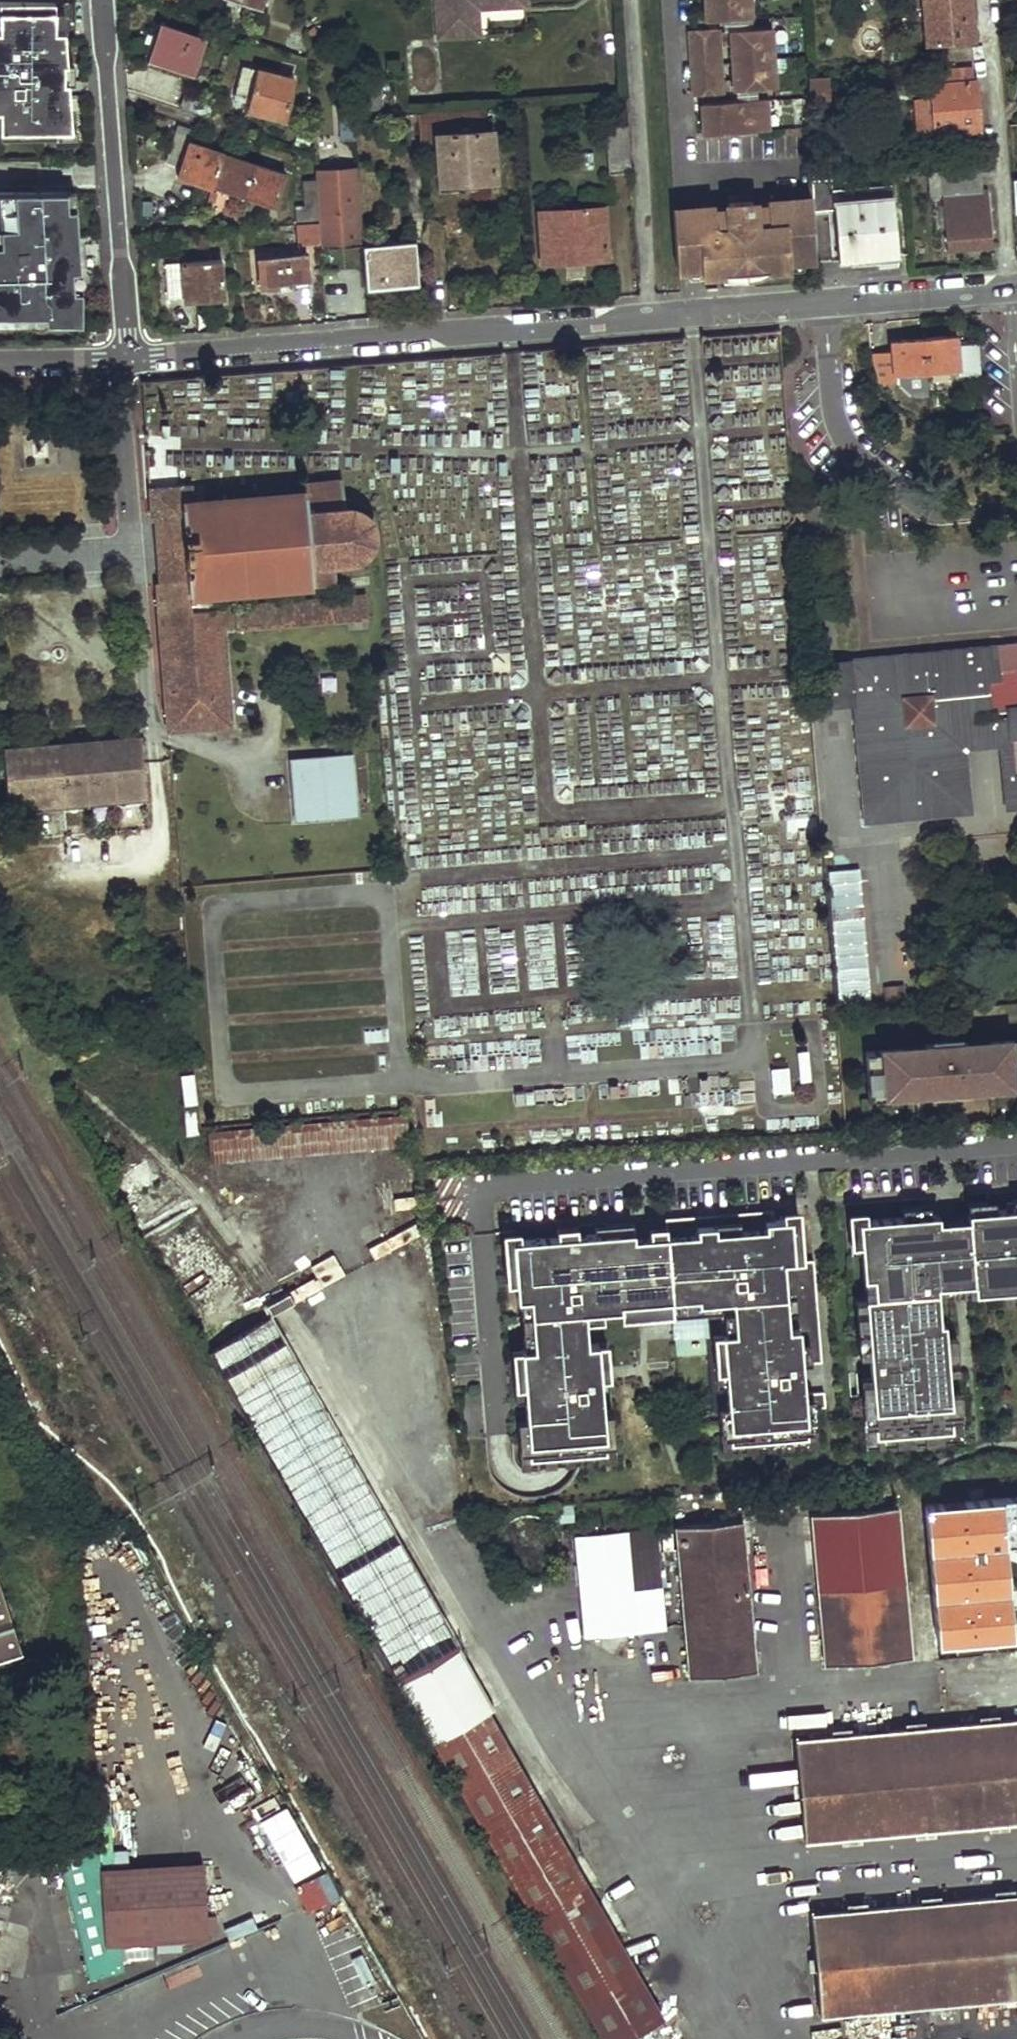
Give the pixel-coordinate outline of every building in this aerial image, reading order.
[(524,0),(434,0),(436,38),(478,36),(477,10),(525,6),(524,0)] [(707,19),(725,18),(749,17),(749,0),(706,0),(707,19)] [(975,41),(972,0),(925,0),(927,44),(975,41)] [(0,33),(0,103),(4,103),(4,139),(59,139),(59,137),(76,138),(76,94),(70,94),(70,67),(73,67),(72,33),(61,34),(61,5),(5,4),(6,33),(0,33)] [(527,33),(525,6),(477,10),(478,36),(527,33)] [(749,17),(725,18),(725,29),(733,28),(755,27),(754,16),(749,17)] [(148,60),(192,76),(204,39),(160,23),(148,60)] [(721,26),(692,28),(695,85),(723,83),(721,26)] [(917,135),(979,131),(976,82),(973,82),(972,65),(931,68),(933,101),(915,102),(917,135)] [(247,110),(282,118),(293,80),(243,66),(234,94),(250,100),(247,110)] [(829,101),(827,75),(807,77),(808,102),(829,101)] [(775,79),(736,82),(736,88),(776,86),(775,79)] [(364,108),(381,107),(381,83),(363,84),(364,108)] [(723,83),(695,85),(696,92),(724,90),(723,83)] [(355,167),(357,167),(354,119),(352,89),(336,90),(340,168),(355,167)] [(181,109),(208,118),(213,103),(186,95),(181,109)] [(766,98),(703,101),(704,132),(767,128),(766,98)] [(421,151),(436,151),(435,136),(442,135),(441,113),(419,115),(421,151)] [(438,195),(484,192),(485,182),(494,181),(491,132),(442,135),(435,136),(436,151),(438,195)] [(175,176),(211,187),(212,184),(223,154),(173,137),(165,161),(178,166),(175,176)] [(212,184),(273,205),(284,174),(223,154),(212,184)] [(323,247),(358,245),(355,167),(340,168),(318,169),(318,178),(320,205),(321,218),(322,223),(323,247)] [(947,252),(991,249),(987,192),(980,192),(979,167),(941,170),(947,252)] [(832,168),(811,170),(812,182),(833,180),(832,168)] [(302,206),(320,205),(318,178),(300,179),(302,206)] [(838,262),(897,258),(893,198),(892,198),(868,200),(868,191),(834,192),(833,180),(812,182),(813,201),(814,214),(834,213),(838,262)] [(868,200),(892,198),(891,189),(868,191),(868,200)] [(84,327),(86,295),(83,275),(80,195),(0,195),(0,326),(84,327)] [(687,209),(673,210),(677,270),(689,269),(702,268),(703,274),(725,273),(767,270),(790,268),(790,263),(804,262),(816,261),(814,214),(813,201),(756,205),(755,201),(728,202),(728,206),(687,209)] [(297,219),(321,218),(320,205),(302,206),(297,206),(297,219)] [(541,263),(604,260),(602,208),(538,211),(541,263)] [(299,245),(320,243),(318,223),(298,224),(297,225),(299,245)] [(364,288),(416,285),(414,243),(361,245),(364,288)] [(278,284),(307,282),(306,256),(259,259),(260,291),(278,289),(278,284)] [(183,302),(224,300),(221,261),(164,265),(166,298),(183,298),(183,302)] [(804,272),(804,262),(790,263),(790,268),(790,273),(804,272)] [(702,268),(689,269),(690,279),(703,278),(703,274),(702,268)] [(767,270),(725,273),(725,277),(734,279),(740,279),(746,279),(749,279),(753,279),(758,278),(763,277),(768,275),(767,270)] [(957,376),(981,374),(978,344),(956,345),(955,335),(922,338),(925,373),(956,370),(957,376)] [(893,375),(925,373),(922,338),(892,341),(892,351),(871,353),(876,383),(893,381),(893,375)] [(150,490),(178,488),(176,475),(168,475),(167,471),(148,474),(150,490)] [(237,589),(337,579),(337,561),(348,559),(354,558),(361,556),(367,552),(372,546),(375,538),(376,532),(374,524),(371,518),(366,512),(361,509),(355,508),(349,507),(348,496),(346,480),(307,484),(307,492),(195,502),(193,487),(178,488),(150,490),(153,520),(157,520),(182,518),(188,580),(162,583),(158,583),(159,597),(209,592),(237,589)] [(162,583),(188,580),(182,518),(157,520),(162,583)] [(169,731),(232,725),(224,609),(218,609),(217,601),(209,592),(159,597),(169,731)] [(239,630),(368,618),(367,595),(238,607),(239,630)] [(1011,731),(1014,772),(1016,772),(1016,666),(1002,668),(998,668),(996,645),(849,658),(849,660),(853,703),(853,705),(864,704),(864,711),(873,811),(961,803),(957,760),(968,759),(967,749),(965,734),(1012,729),(1012,731),(1011,731)] [(849,660),(818,663),(820,705),(853,703),(849,660)] [(973,812),(968,759),(957,760),(961,803),(873,811),(864,711),(864,704),(853,705),(863,822),(973,812)] [(965,734),(967,749),(1001,746),(1006,806),(1016,805),(1016,772),(1014,772),(1011,731),(1012,731),(1012,729),(965,734)] [(116,796),(145,794),(141,738),(139,738),(2,749),(7,806),(33,804),(64,801),(88,799),(116,796)] [(359,814),(355,754),(294,759),(299,819),(359,814)] [(145,794),(116,796),(117,804),(145,801),(145,794)] [(116,796),(88,799),(88,806),(117,804),(116,796)] [(88,799),(64,801),(64,809),(88,806),(88,799)] [(64,801),(33,804),(34,811),(64,809),(64,801)] [(33,804),(7,806),(8,814),(34,811),(33,804)] [(863,869),(831,870),(835,999),(867,998),(863,869)] [(134,1004),(124,1006),(126,1013),(135,1011),(134,1004)] [(925,1043),(925,1046),(902,1048),(903,1055),(942,1052),(941,1045),(950,1045),(951,1051),(990,1048),(990,1042),(967,1043),(966,1040),(959,1040),(957,1039),(954,1038),(950,1037),(947,1037),(945,1037),(943,1037),(940,1038),(936,1039),(933,1042),(932,1043),(925,1043)] [(865,1050),(869,1100),(911,1097),(951,1095),(991,1092),(1016,1090),(1016,1040),(990,1042),(990,1048),(951,1051),(950,1045),(941,1045),(942,1052),(903,1055),(902,1048),(865,1050)] [(770,1067),(770,1091),(790,1090),(789,1067),(770,1067)] [(186,1135),(199,1134),(194,1071),(181,1072),(186,1135)] [(214,1159),(411,1141),(409,1112),(212,1128),(214,1159)] [(147,1157),(120,1173),(116,1175),(130,1197),(132,1196),(160,1177),(147,1157)] [(1005,1197),(1005,1208),(1016,1207),(1016,1197),(1005,1197)] [(995,1198),(967,1201),(968,1211),(996,1208),(995,1198)] [(929,1204),(910,1205),(910,1215),(930,1214),(929,1204)] [(679,1215),(664,1216),(665,1227),(664,1227),(671,1313),(719,1309),(721,1332),(726,1384),(728,1411),(731,1442),(808,1435),(806,1410),(806,1406),(825,1405),(824,1390),(804,1391),(802,1361),(821,1359),(820,1341),(811,1342),(808,1307),(817,1306),(814,1271),(787,1273),(786,1261),(796,1260),(793,1222),(793,1216),(773,1218),(772,1207),(694,1214),(695,1224),(680,1226),(679,1215)] [(1005,1208),(996,1208),(968,1211),(968,1218),(974,1292),(1001,1290),(1016,1288),(1016,1207),(1005,1208)] [(153,1244),(160,1252),(216,1324),(257,1292),(194,1212),(155,1242),(153,1244)] [(939,1221),(938,1213),(930,1214),(910,1215),(858,1218),(860,1239),(863,1276),(872,1275),(874,1293),(865,1294),(869,1353),(871,1374),(876,1437),(953,1430),(950,1389),(948,1370),(943,1371),(942,1358),(947,1358),(945,1335),(944,1321),(940,1321),(937,1295),(937,1285),(944,1284),(939,1221)] [(694,1214),(679,1215),(680,1226),(695,1224),(694,1214)] [(858,1218),(848,1219),(850,1239),(860,1239),(858,1218)] [(937,1295),(974,1292),(968,1218),(939,1221),(944,1284),(937,1285),(937,1295)] [(556,1236),(511,1239),(512,1247),(515,1282),(516,1299),(519,1298),(529,1298),(533,1348),(523,1349),(521,1349),(525,1400),(526,1420),(530,1459),(564,1456),(565,1464),(581,1463),(587,1462),(587,1454),(606,1452),(604,1414),(600,1378),(597,1342),(587,1343),(585,1320),(584,1311),(602,1310),(619,1308),(621,1308),(620,1303),(638,1301),(632,1230),(631,1221),(605,1223),(606,1232),(576,1234),(556,1236)] [(390,1222),(362,1232),(371,1258),(399,1248),(390,1222)] [(805,1258),(802,1222),(793,1222),(796,1260),(786,1261),(787,1273),(814,1271),(813,1258),(805,1258)] [(575,1225),(555,1226),(556,1236),(576,1234),(575,1225)] [(619,1308),(620,1318),(671,1313),(664,1227),(632,1230),(638,1301),(620,1303),(621,1308),(619,1308)] [(303,1257),(315,1288),(341,1278),(329,1247),(303,1257)] [(512,1247),(503,1248),(506,1283),(515,1282),(512,1247)] [(872,1275),(863,1276),(865,1294),(874,1293),(872,1275)] [(1002,1300),(1016,1299),(1016,1288),(1001,1290),(1002,1300)] [(865,1294),(854,1295),(859,1354),(869,1353),(865,1294)] [(529,1298),(519,1298),(523,1349),(533,1348),(529,1298)] [(820,1341),(817,1306),(808,1307),(811,1342),(820,1341)] [(585,1320),(603,1319),(602,1310),(584,1311),(585,1320)] [(271,1311),(211,1345),(208,1346),(398,1680),(402,1679),(459,1645),(271,1311)] [(721,1332),(712,1332),(716,1385),(726,1384),(721,1332)] [(958,1369),(956,1334),(945,1335),(947,1358),(942,1358),(943,1371),(948,1370),(958,1369)] [(610,1377),(607,1342),(597,1342),(600,1378),(610,1377)] [(521,1349),(512,1349),(516,1401),(525,1400),(521,1349)] [(871,1374),(861,1375),(866,1448),(964,1440),(960,1388),(950,1389),(953,1430),(876,1437),(871,1374)] [(818,1443),(815,1409),(806,1410),(808,1435),(731,1442),(728,1411),(719,1412),(720,1422),(722,1451),(818,1443)] [(587,1454),(587,1462),(616,1460),(613,1413),(604,1414),(606,1452),(587,1454)] [(526,1420),(517,1421),(522,1468),(550,1466),(565,1464),(564,1456),(530,1459),(526,1420)] [(920,1492),(933,1642),(1009,1635),(1003,1568),(1016,1567),(1016,1485),(920,1492)] [(827,1662),(908,1655),(896,1509),(815,1516),(827,1662)] [(690,1674),(753,1669),(740,1521),(677,1527),(690,1674)] [(582,1633),(665,1626),(657,1526),(576,1532),(582,1633)] [(26,1659),(0,1578),(0,1668),(26,1659)] [(488,1709),(494,1706),(459,1645),(402,1679),(398,1680),(433,1739),(436,1738),(488,1709)] [(659,2016),(488,1709),(436,1738),(433,1739),(603,2038),(618,2038),(659,2016)] [(1016,1818),(1016,1720),(791,1739),(800,1837),(1016,1818)] [(112,1840),(99,1840),(99,1867),(112,1867),(112,1840)] [(99,1869),(97,1844),(56,1855),(88,1979),(121,1970),(120,1943),(103,1944),(99,1869)] [(205,1938),(200,1862),(99,1869),(103,1944),(120,1943),(205,1938)] [(339,1899),(328,1871),(310,1878),(311,1880),(295,1886),(305,1912),(339,1899)] [(1016,1995),(1016,1895),(807,1913),(816,2013),(1016,1995)]
